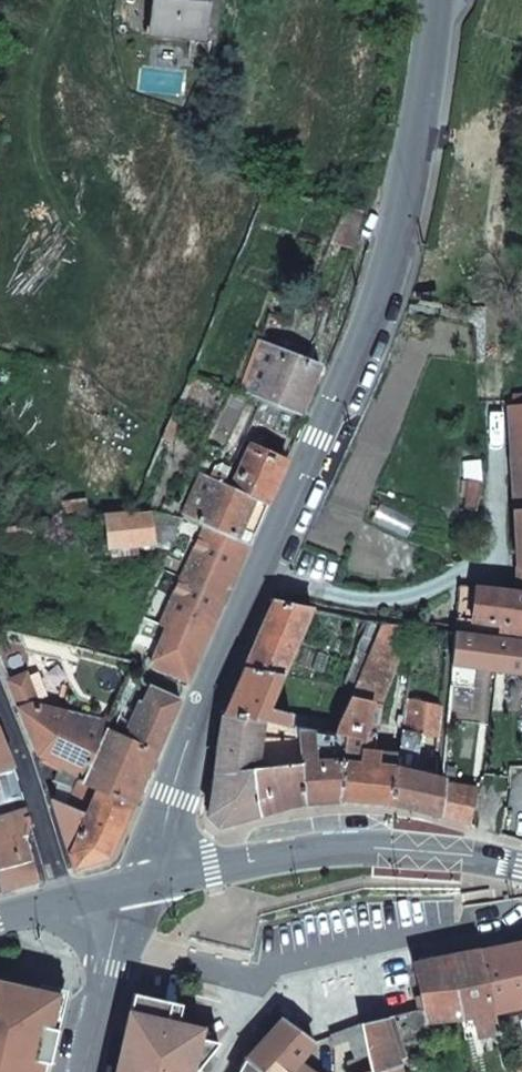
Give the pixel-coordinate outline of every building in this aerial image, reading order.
[(151,32),(199,38),(202,0),(155,0),(151,32)] [(203,38),(207,0),(202,0),(199,38),(203,38)] [(344,207),(331,244),(352,250),(363,211),(344,207)] [(240,393),(259,399),(298,415),(321,363),(305,357),(318,333),(274,317),(261,340),(240,393)] [(207,381),(188,374),(175,405),(194,413),(207,381)] [(508,406),(514,509),(521,509),(521,405),(508,406)] [(251,444),(231,487),(267,506),(287,461),(251,444)] [(192,522),(211,529),(212,530),(231,487),(222,483),(211,477),(192,522)] [(467,495),(466,508),(476,510),(482,483),(467,480),(468,482),(463,482),(462,495),(467,495)] [(231,487),(212,530),(250,545),(267,506),(231,487)] [(62,501),(63,520),(89,518),(86,498),(62,501)] [(516,634),(521,635),(521,509),(514,509),(517,570),(518,592),(516,634)] [(104,516),(107,548),(156,543),(151,511),(131,513),(104,516)] [(151,511),(156,543),(170,548),(176,534),(183,518),(151,511)] [(192,522),(183,518),(176,534),(199,542),(202,544),(211,529),(192,522)] [(155,655),(150,667),(188,683),(250,545),(212,530),(211,529),(202,544),(199,542),(162,623),(168,626),(155,655)] [(458,585),(456,627),(516,634),(518,592),(458,585)] [(272,600),(243,666),(283,675),(312,608),(272,600)] [(419,612),(418,620),(429,622),(430,613),(419,612)] [(131,644),(155,655),(168,626),(162,623),(145,616),(131,644)] [(344,757),(340,801),(389,804),(396,767),(396,764),(380,762),(381,750),(365,749),(367,734),(370,734),(376,706),(379,707),(411,627),(381,623),(368,654),(354,688),(353,689),(334,734),(346,736),(344,757)] [(452,665),(521,673),(521,640),(455,632),(452,665)] [(358,650),(344,684),(354,688),(368,654),(358,650)] [(290,728),(297,728),(307,729),(309,718),(268,708),(283,675),(243,666),(223,714),(290,728)] [(396,767),(389,804),(432,815),(435,774),(416,772),(423,735),(440,738),(443,706),(429,702),(431,687),(409,683),(409,689),(407,701),(402,729),(402,732),(398,751),(396,764),(396,767)] [(394,686),(392,699),(407,701),(409,689),(394,686)] [(131,730),(129,737),(157,752),(180,701),(152,688),(140,713),(124,705),(117,723),(131,730)] [(449,692),(448,725),(463,727),(466,694),(449,692)] [(390,699),(386,731),(402,732),(402,729),(407,701),(392,699),(390,699)] [(38,755),(60,766),(84,777),(106,729),(109,722),(31,703),(19,708),(38,755)] [(259,815),(292,805),(305,803),(302,763),(297,728),(290,728),(223,714),(208,816),(218,826),(259,815)] [(302,763),(305,803),(340,801),(344,757),(316,758),(315,730),(307,729),(297,728),(302,763)] [(52,798),(74,869),(110,857),(133,807),(156,755),(128,740),(106,729),(84,777),(60,766),(54,782),(74,789),(66,806),(52,798)] [(128,740),(156,755),(157,752),(129,737),(128,740)] [(10,768),(0,741),(0,770),(10,768)] [(381,750),(380,762),(396,764),(398,751),(381,750)] [(511,767),(521,766),(521,756),(512,755),(511,767)] [(26,811),(10,768),(0,770),(0,817),(26,811)] [(435,774),(432,815),(439,816),(443,780),(443,776),(435,774)] [(476,785),(443,780),(439,816),(470,823),(476,785)] [(37,880),(25,841),(29,820),(26,811),(0,817),(0,891),(37,880)] [(479,950),(493,1011),(521,1004),(521,942),(479,950)] [(493,1011),(479,950),(415,965),(425,1009),(428,1023),(461,1017),(474,1015),(478,1034),(497,1030),(493,1011)] [(56,1003),(6,991),(8,981),(0,979),(0,1071),(41,1071),(44,1060),(51,1025),(56,1003)] [(58,992),(8,981),(6,991),(56,1003),(58,992)] [(148,998),(135,995),(134,1001),(155,1017),(162,1008),(148,998)] [(168,1003),(148,998),(162,1008),(163,1009),(168,1003)] [(399,1066),(407,1063),(400,1043),(431,1037),(428,1023),(425,1009),(392,1017),(385,1019),(361,1025),(372,1071),(381,1071),(399,1066)] [(315,1042),(283,1019),(247,1060),(260,1071),(290,1071),(298,1062),(307,1052),(311,1048),(315,1042)] [(51,1062),(60,1027),(51,1025),(44,1060),(51,1062)] [(361,1025),(345,1030),(354,1059),(349,1061),(352,1067),(348,1068),(349,1071),(372,1071),(361,1025)] [(200,1069),(220,1044),(200,1040),(202,1030),(186,1026),(168,1048),(148,1035),(145,1042),(123,1046),(117,1071),(203,1071),(200,1069)] [(331,1034),(336,1048),(342,1063),(349,1061),(354,1059),(345,1030),(331,1034)] [(240,1071),(260,1071),(247,1060),(240,1071)] [(298,1062),(290,1071),(312,1071),(298,1062)]
